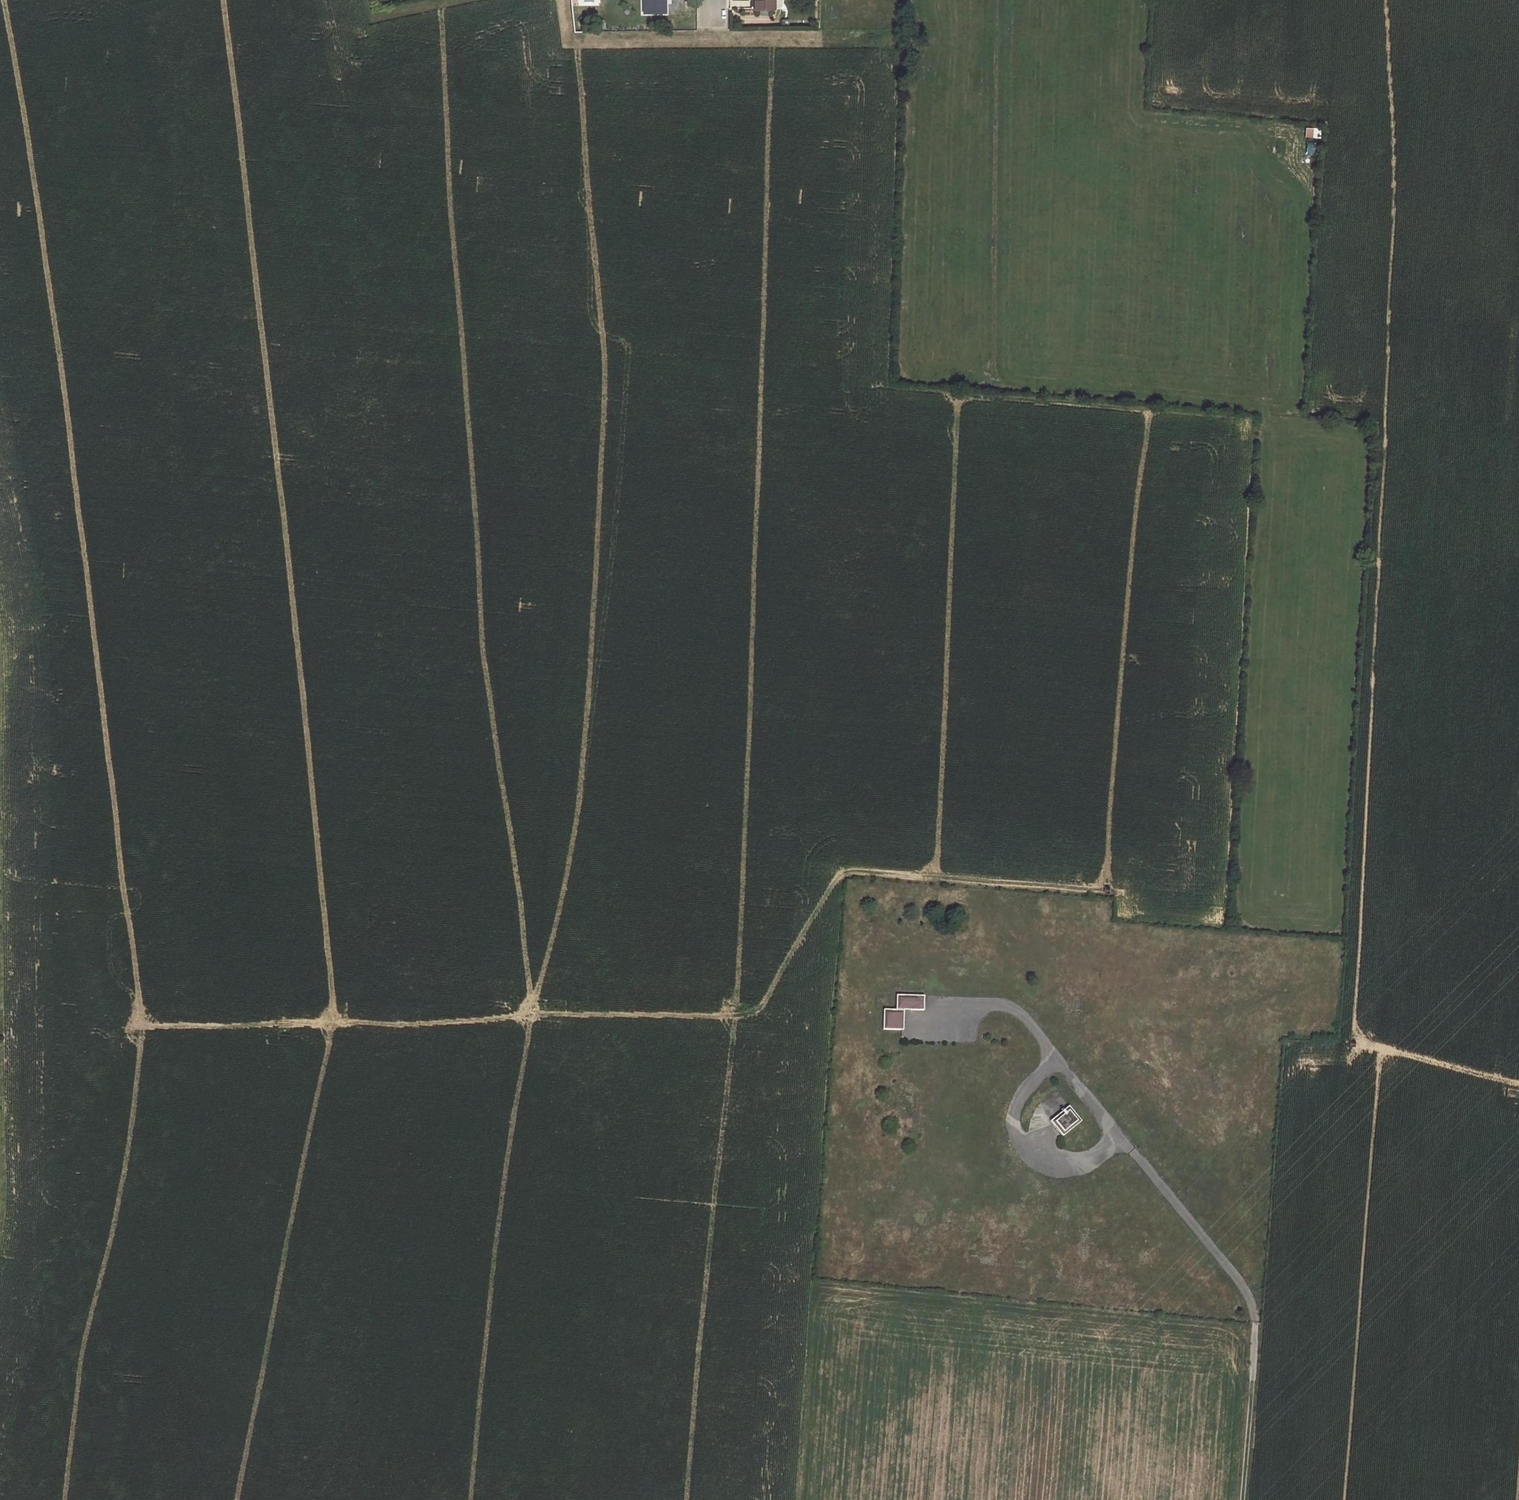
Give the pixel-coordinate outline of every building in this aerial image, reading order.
[(645,11),(667,12),(667,0),(645,0),(645,11)] [(755,8),(775,8),(775,0),(755,0),(755,8)] [(926,995),(897,995),(897,1010),(925,1011),(926,995)] [(906,1012),(885,1010),(884,1030),(904,1031),(906,1012)] [(1069,1106),(1052,1122),(1065,1136),(1082,1121),(1069,1106)]
